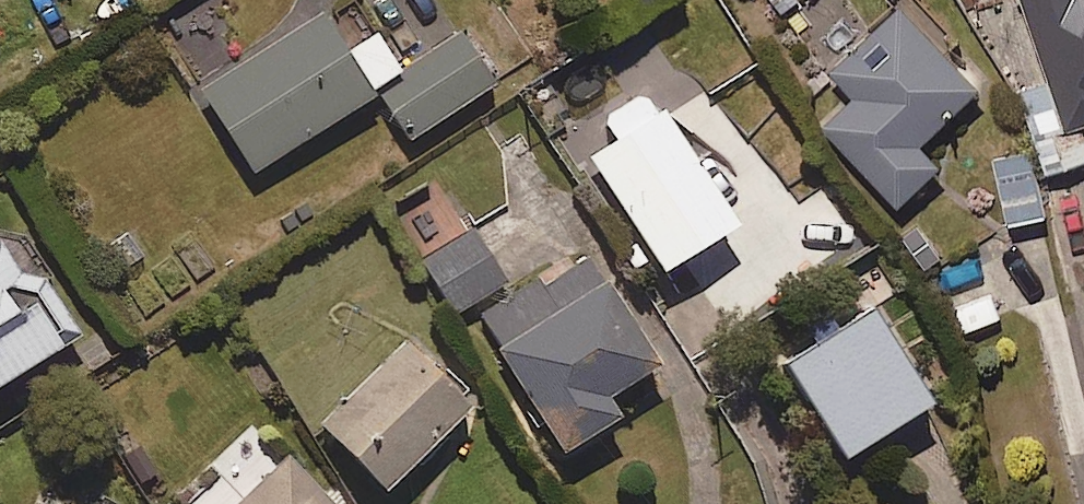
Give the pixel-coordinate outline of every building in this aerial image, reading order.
[(919,0),(915,0),(830,77),(857,106),(828,132),(902,214),(945,175),(925,153),(986,98),(945,53),(957,42),(919,0)] [(1038,54),(1015,61),(1040,146),(1083,134),(1083,0),(1022,0),(1038,54)] [(349,62),(325,23),(202,99),(253,181),(384,100),(413,147),(498,94),(464,39),(401,78),(379,43),(349,62)] [(743,238),(652,96),(607,125),(620,146),(593,164),(669,285),(743,238)] [(1041,147),(1050,179),(1083,169),(1083,134),(1041,147)] [(1032,155),(994,164),(1010,230),(1048,221),(1032,155)] [(508,289),(476,235),(425,266),(458,319),(508,289)] [(0,248),(0,406),(87,351),(41,278),(25,288),(0,248)] [(665,380),(590,258),(480,327),(567,466),(625,430),(614,412),(665,380)] [(928,388),(869,297),(783,352),(842,443),(928,388)] [(476,421),(407,349),(321,432),(389,503),(476,421)] [(292,465),(248,503),(327,503),(292,465)] [(223,477),(193,503),(248,503),(223,477)]
